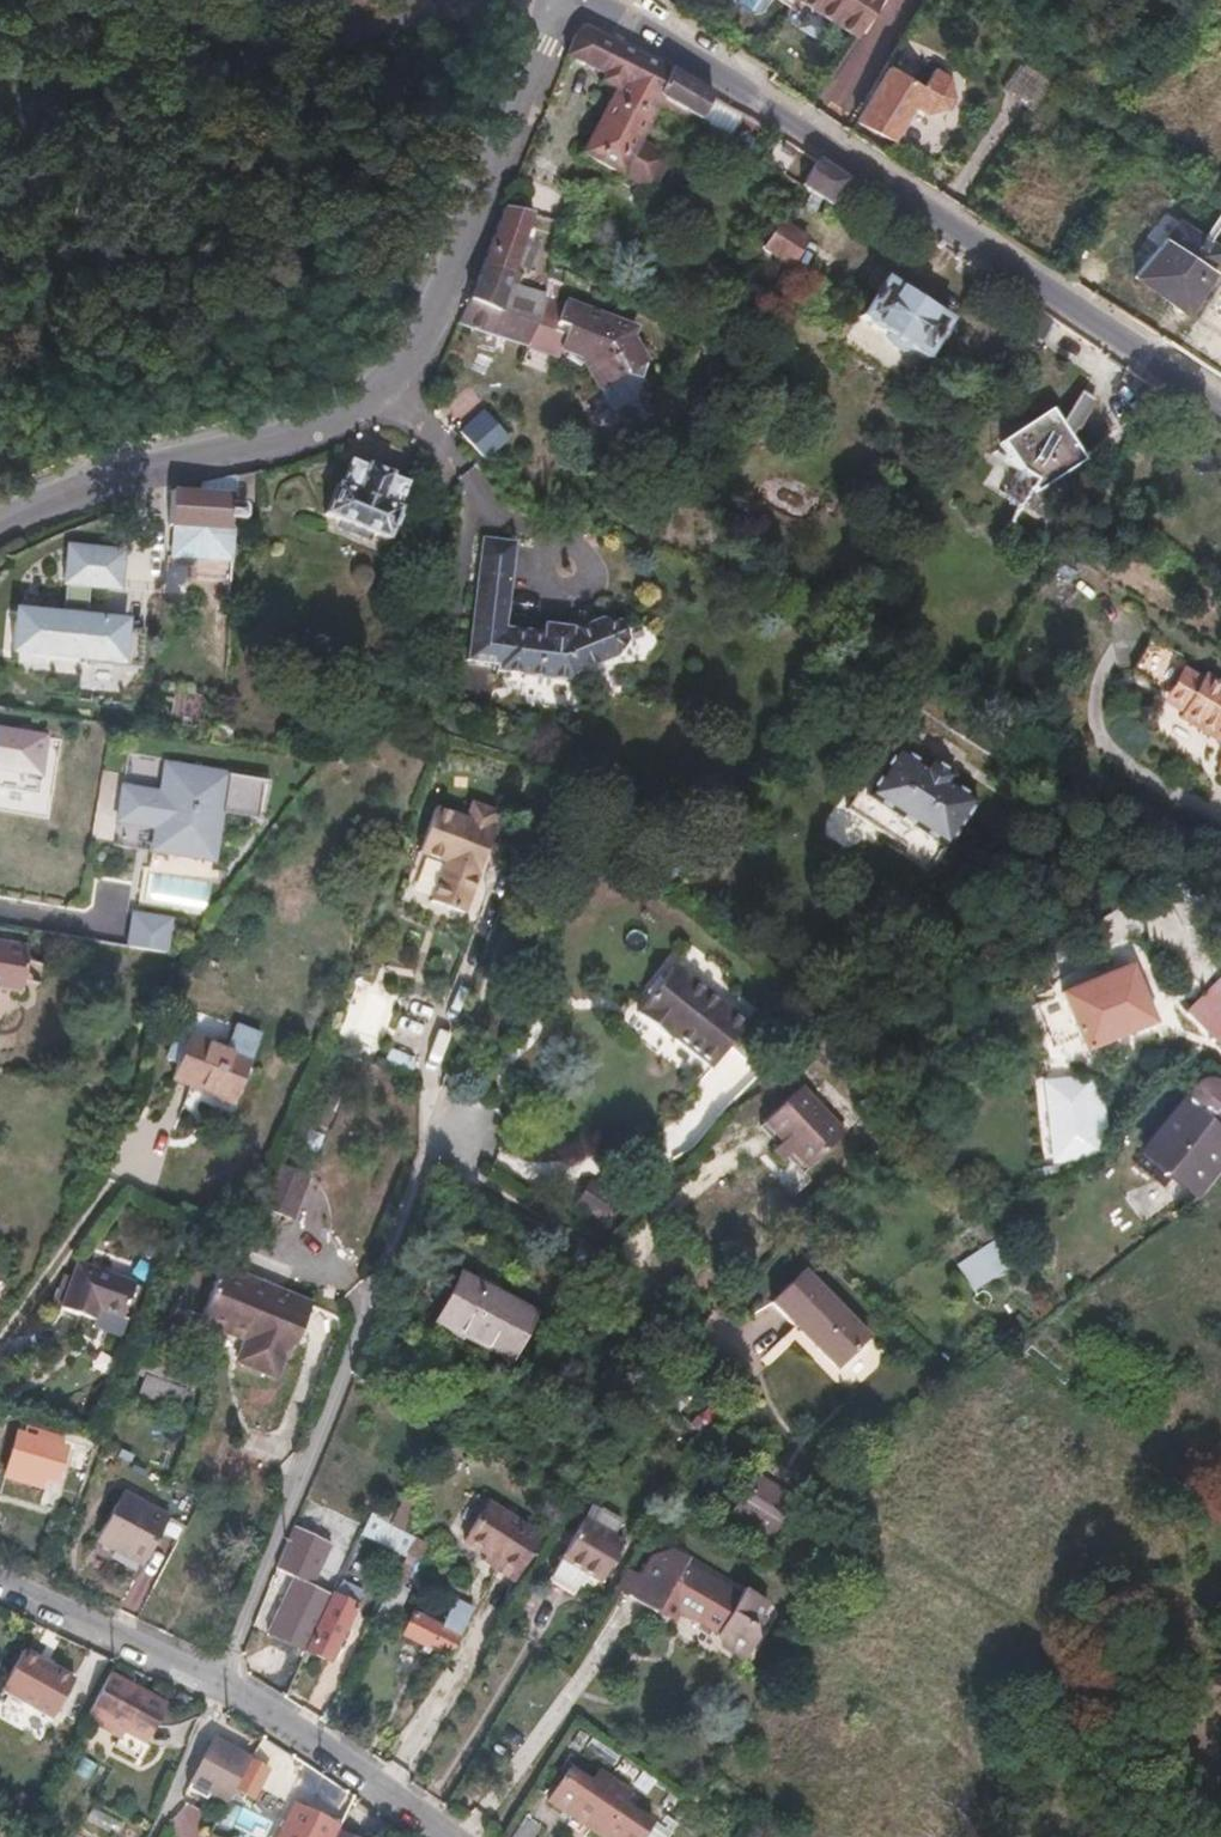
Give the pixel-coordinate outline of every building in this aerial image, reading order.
[(737,5),(752,14),(760,12),(768,0),(737,0),(737,5)] [(790,8),(794,2),(791,0),(776,0),(790,8)] [(836,24),(841,17),(861,30),(880,0),(798,0),(836,24)] [(841,17),(836,24),(857,37),(861,30),(841,17)] [(625,67),(622,73),(661,95),(660,97),(700,119),(713,96),(676,73),(633,53),(634,51),(582,27),(574,35),(569,43),(565,51),(606,68),(610,59),(625,67)] [(601,77),(616,87),(580,154),(598,164),(619,176),(637,140),(660,97),(661,95),(622,73),(625,67),(610,59),(606,68),(601,77)] [(1053,85),(1026,61),(1003,94),(1019,104),(1033,114),(1053,85)] [(923,84),(889,64),(854,119),(889,141),(912,104),(925,113),(945,108),(954,96),(949,75),(934,66),(923,84)] [(713,96),(700,119),(696,128),(727,147),(729,144),(746,116),(713,96)] [(671,160),(637,140),(619,176),(653,195),(671,160)] [(850,181),(819,161),(801,189),(832,209),(850,181)] [(531,217),(504,206),(471,292),(459,320),(509,342),(515,329),(519,319),(496,308),(531,217)] [(1172,216),(1132,280),(1186,314),(1220,257),(1220,249),(1172,216)] [(803,242),(775,222),(758,248),(786,267),(803,242)] [(951,322),(885,279),(860,318),(926,361),(951,322)] [(459,320),(450,340),(558,386),(579,415),(602,400),(619,408),(627,388),(615,356),(619,345),(546,313),(536,339),(515,329),(509,342),(459,320)] [(1053,418),(1062,431),(1067,424),(1069,426),(1081,406),(1065,398),(1053,418)] [(1043,405),(992,439),(1010,465),(1011,466),(1027,475),(1022,482),(1026,488),(1045,474),(1077,453),(1062,431),(1053,418),(1043,405)] [(484,410),(461,430),(486,458),(509,438),(484,410)] [(340,483),(336,481),(323,512),(388,539),(402,508),(397,506),(406,483),(390,476),(392,473),(369,463),(367,467),(349,459),(340,483)] [(1011,466),(1010,465),(993,490),(1025,507),(1054,487),(1045,474),(1026,488),(1022,482),(1027,475),(1011,466)] [(238,475),(173,489),(170,509),(168,523),(231,526),(233,517),(246,518),(248,502),(233,501),(234,492),(236,492),(238,475)] [(515,536),(481,531),(460,654),(492,660),(491,667),(514,670),(544,675),(567,679),(568,671),(611,659),(622,641),(617,622),(597,619),(568,628),(569,624),(540,620),(539,629),(500,622),(515,536)] [(122,593),(124,557),(70,554),(67,623),(21,620),(19,660),(94,664),(93,671),(145,673),(148,633),(128,632),(129,626),(89,624),(91,591),(122,593)] [(1189,697),(1181,709),(1179,713),(1220,742),(1220,680),(1208,671),(1203,677),(1184,665),(1171,684),(1189,697)] [(514,670),(513,676),(517,691),(533,694),(543,681),(544,675),(514,670)] [(1171,684),(1163,696),(1181,709),(1189,697),(1171,684)] [(38,788),(46,732),(0,725),(0,782),(38,788)] [(893,753),(861,801),(941,853),(973,805),(946,787),(951,779),(926,763),(920,771),(893,753)] [(123,781),(114,838),(214,854),(223,798),(265,805),(270,774),(166,757),(162,787),(123,781)] [(431,901),(463,913),(496,831),(494,830),(500,813),(475,803),(469,820),(439,807),(421,852),(447,862),(431,901)] [(419,884),(415,900),(427,903),(436,864),(419,860),(413,883),(419,884)] [(137,915),(131,948),(167,954),(173,921),(137,915)] [(16,990),(25,942),(0,937),(0,987),(16,990)] [(740,1029),(669,969),(630,1015),(661,1041),(663,1039),(701,1072),(740,1029)] [(1133,976),(1063,1011),(1091,1069),(1162,1034),(1133,976)] [(1186,1010),(1220,1044),(1220,976),(1186,1010)] [(251,1059),(190,1031),(171,1072),(233,1100),(251,1059)] [(1208,1121),(1204,1126),(1220,1140),(1220,1087),(1213,1081),(1206,1080),(1198,1082),(1195,1085),(1190,1093),(1189,1097),(1190,1103),(1191,1103),(1193,1106),(1194,1109),(1196,1111),(1208,1121)] [(1146,1153),(1188,1189),(1220,1147),(1220,1140),(1204,1126),(1208,1121),(1196,1111),(1194,1109),(1193,1106),(1191,1103),(1190,1103),(1185,1107),(1146,1153)] [(800,1112),(791,1104),(756,1140),(762,1145),(800,1112)] [(800,1112),(762,1145),(802,1184),(838,1149),(800,1112)] [(278,1156),(278,1158),(265,1192),(261,1200),(297,1213),(314,1170),(278,1156)] [(624,1206),(595,1187),(580,1211),(608,1229),(624,1206)] [(992,1239),(956,1267),(975,1290),(1010,1262),(992,1239)] [(307,1294),(217,1262),(198,1315),(245,1331),(238,1352),(276,1365),(284,1343),(289,1345),(307,1294)] [(130,1283),(72,1263),(57,1309),(91,1320),(95,1307),(118,1316),(130,1283)] [(811,1270),(778,1301),(840,1365),(873,1334),(811,1270)] [(537,1312),(461,1274),(437,1320),(512,1358),(537,1312)] [(118,1316),(95,1307),(91,1320),(89,1327),(118,1338),(124,1318),(118,1316)] [(139,1375),(147,1377),(141,1393),(179,1406),(184,1391),(203,1397),(208,1382),(143,1361),(139,1375)] [(66,1445),(19,1430),(4,1477),(51,1492),(66,1445)] [(742,1497),(744,1499),(738,1508),(778,1534),(798,1504),(801,1493),(766,1471),(768,1468),(758,1461),(747,1479),(752,1483),(742,1497)] [(166,1516),(121,1493),(97,1541),(142,1564),(157,1533),(164,1521),(166,1516)] [(542,1537),(488,1503),(464,1542),(487,1556),(488,1554),(498,1561),(494,1567),(515,1580),(542,1537)] [(601,1508),(592,1524),(612,1536),(621,1520),(601,1508)] [(396,1517),(383,1510),(377,1521),(381,1523),(391,1527),(396,1517)] [(157,1533),(173,1541),(179,1528),(164,1521),(157,1533)] [(592,1524),(586,1521),(553,1580),(576,1593),(587,1573),(602,1582),(624,1543),(612,1536),(592,1524)] [(391,1527),(381,1523),(374,1542),(403,1558),(405,1553),(383,1542),(391,1527)] [(413,1538),(391,1527),(383,1542),(405,1553),(413,1538)] [(425,1544),(417,1540),(391,1586),(399,1591),(425,1544)] [(301,1549),(287,1542),(277,1568),(289,1573),(301,1549)] [(650,1557),(640,1574),(628,1595),(628,1596),(658,1613),(665,1601),(681,1610),(720,1632),(724,1645),(744,1657),(754,1640),(756,1628),(773,1601),(748,1586),(742,1596),(686,1563),(689,1558),(675,1550),(650,1557)] [(488,1554),(487,1556),(484,1561),(494,1567),(498,1561),(488,1554)] [(640,1574),(627,1566),(615,1588),(628,1595),(640,1574)] [(292,1588),(278,1581),(256,1625),(308,1651),(325,1615),(288,1594),(292,1588)] [(340,1584),(325,1615),(308,1651),(329,1662),(357,1607),(344,1601),(350,1589),(340,1584)] [(404,1601),(388,1592),(376,1614),(373,1620),(389,1629),(404,1601)] [(416,1613),(405,1633),(450,1656),(474,1611),(455,1601),(442,1626),(416,1613)] [(681,1610),(665,1601),(658,1613),(675,1622),(681,1610)] [(72,1677),(22,1646),(0,1682),(0,1685),(48,1715),(72,1677)] [(172,1688),(117,1657),(87,1713),(142,1743),(172,1688)] [(247,1756),(215,1739),(188,1788),(205,1798),(208,1793),(223,1801),(247,1756)] [(270,1768),(251,1758),(235,1787),(254,1797),(270,1768)] [(542,1797),(566,1813),(571,1806),(592,1820),(588,1826),(604,1836),(634,1836),(648,1817),(620,1799),(626,1790),(595,1770),(588,1780),(564,1764),(542,1797)] [(654,1779),(641,1770),(633,1783),(645,1792),(654,1779)] [(297,1796),(277,1836),(335,1836),(339,1829),(344,1819),(297,1796)] [(667,1830),(648,1817),(634,1836),(662,1836),(667,1830)] [(526,1820),(514,1836),(537,1836),(542,1830),(526,1820)] [(339,1829),(335,1836),(357,1836),(339,1829)]
